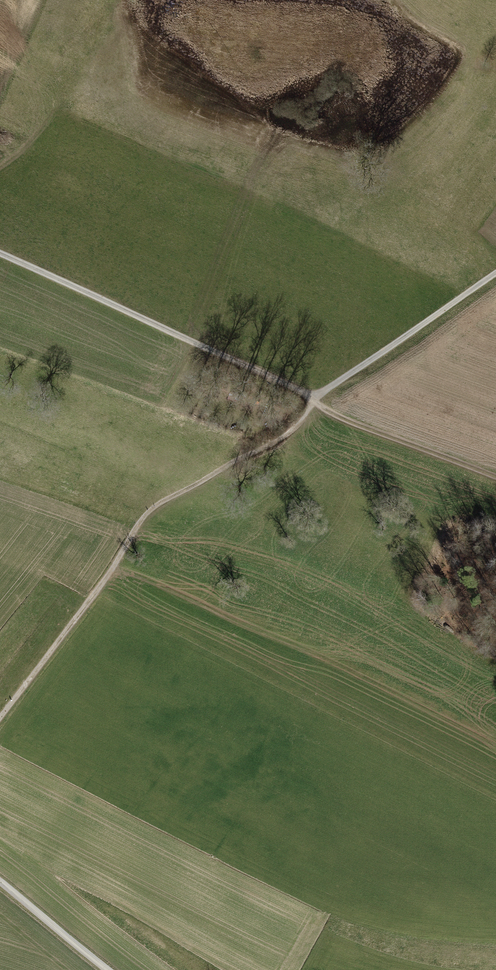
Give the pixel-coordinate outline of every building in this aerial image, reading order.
[(240,394),(230,391),(227,398),(238,401),(240,394)]
